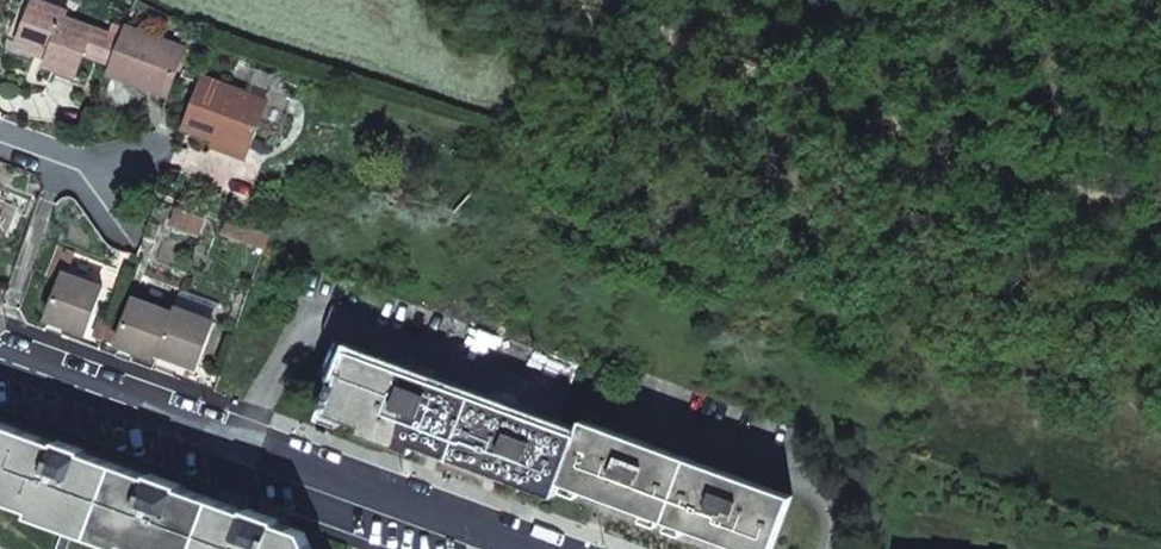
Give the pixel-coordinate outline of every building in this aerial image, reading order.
[(33,0),(17,43),(49,54),(45,65),(75,76),(92,28),(62,18),(66,12),(33,0)] [(186,48),(125,26),(108,72),(169,94),(186,48)] [(267,101),(202,77),(183,127),(217,139),(219,134),(251,146),(267,101)] [(217,139),(215,145),(247,157),(251,146),(219,134),(217,139)] [(174,222),(202,232),(207,219),(179,209),(174,222)] [(248,224),(231,218),(226,231),(243,237),(248,224)] [(270,233),(248,224),(243,237),(266,245),(270,233)] [(103,287),(64,273),(50,311),(67,317),(65,324),(87,332),(103,287)] [(134,298),(120,336),(137,342),(135,349),(157,358),(159,352),(161,344),(173,313),(134,298)] [(173,313),(161,344),(179,351),(176,358),(198,366),(214,321),(175,307),(173,313)] [(50,311),(47,318),(56,321),(65,324),(67,317),(50,311)] [(120,336),(118,343),(126,346),(135,349),(137,342),(120,336)] [(161,344),(159,352),(169,355),(176,358),(179,351),(161,344)] [(578,433),(350,351),(327,413),(435,452),(492,473),(555,495),(560,482),(578,433)] [(578,433),(560,482),(605,498),(665,519),(687,458),(582,420),(578,433)] [(0,421),(0,497),(34,510),(32,514),(125,548),(127,544),(141,548),(312,548),(305,534),(277,524),(279,521),(263,515),(247,509),(246,512),(181,488),(182,485),(150,473),(150,477),(84,453),(85,450),(58,440),(57,443),(0,421)] [(665,519),(721,540),(746,548),(773,548),(793,496),(687,458),(665,519)]
